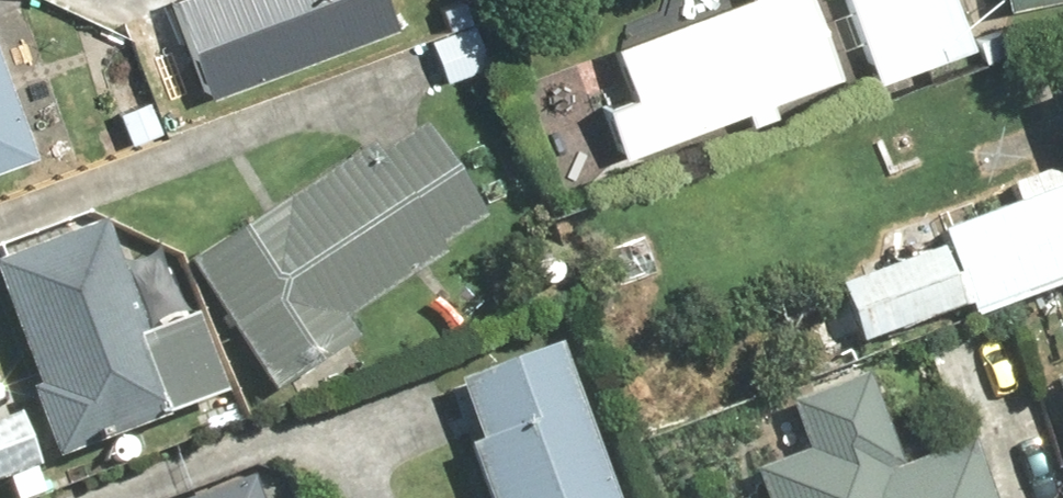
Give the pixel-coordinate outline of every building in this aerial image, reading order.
[(397,25),(389,0),(175,0),(174,0),(208,93),(397,25)] [(608,49),(625,96),(602,105),(623,162),(743,118),(746,126),(779,114),(775,104),(842,79),(813,0),(741,0),(608,49)] [(881,85),(975,50),(956,0),(849,0),(881,85)] [(1003,16),(1062,6),(1062,0),(1000,0),(1003,16)] [(34,156),(0,63),(0,169),(34,156)] [(140,69),(102,85),(130,153),(169,137),(140,69)] [(363,143),(183,263),(272,395),(352,341),(339,322),(486,223),(424,129),(375,162),(363,143)] [(1062,285),(1062,195),(946,234),(940,215),(898,230),(909,262),(840,285),(859,345),(974,307),(976,313),(1062,285)] [(39,401),(62,463),(164,426),(161,416),(220,394),(191,318),(141,336),(99,220),(0,256),(0,294),(39,401)] [(556,345),(455,383),(479,446),(468,450),(486,497),(614,497),(556,345)] [(1052,374),(1055,382),(1062,407),(1062,371),(1052,374)] [(902,464),(871,374),(788,402),(806,454),(751,472),(760,497),(992,497),(973,440),(902,464)] [(0,423),(0,477),(41,461),(23,414),(0,423)] [(237,476),(182,497),(246,497),(237,476)]
